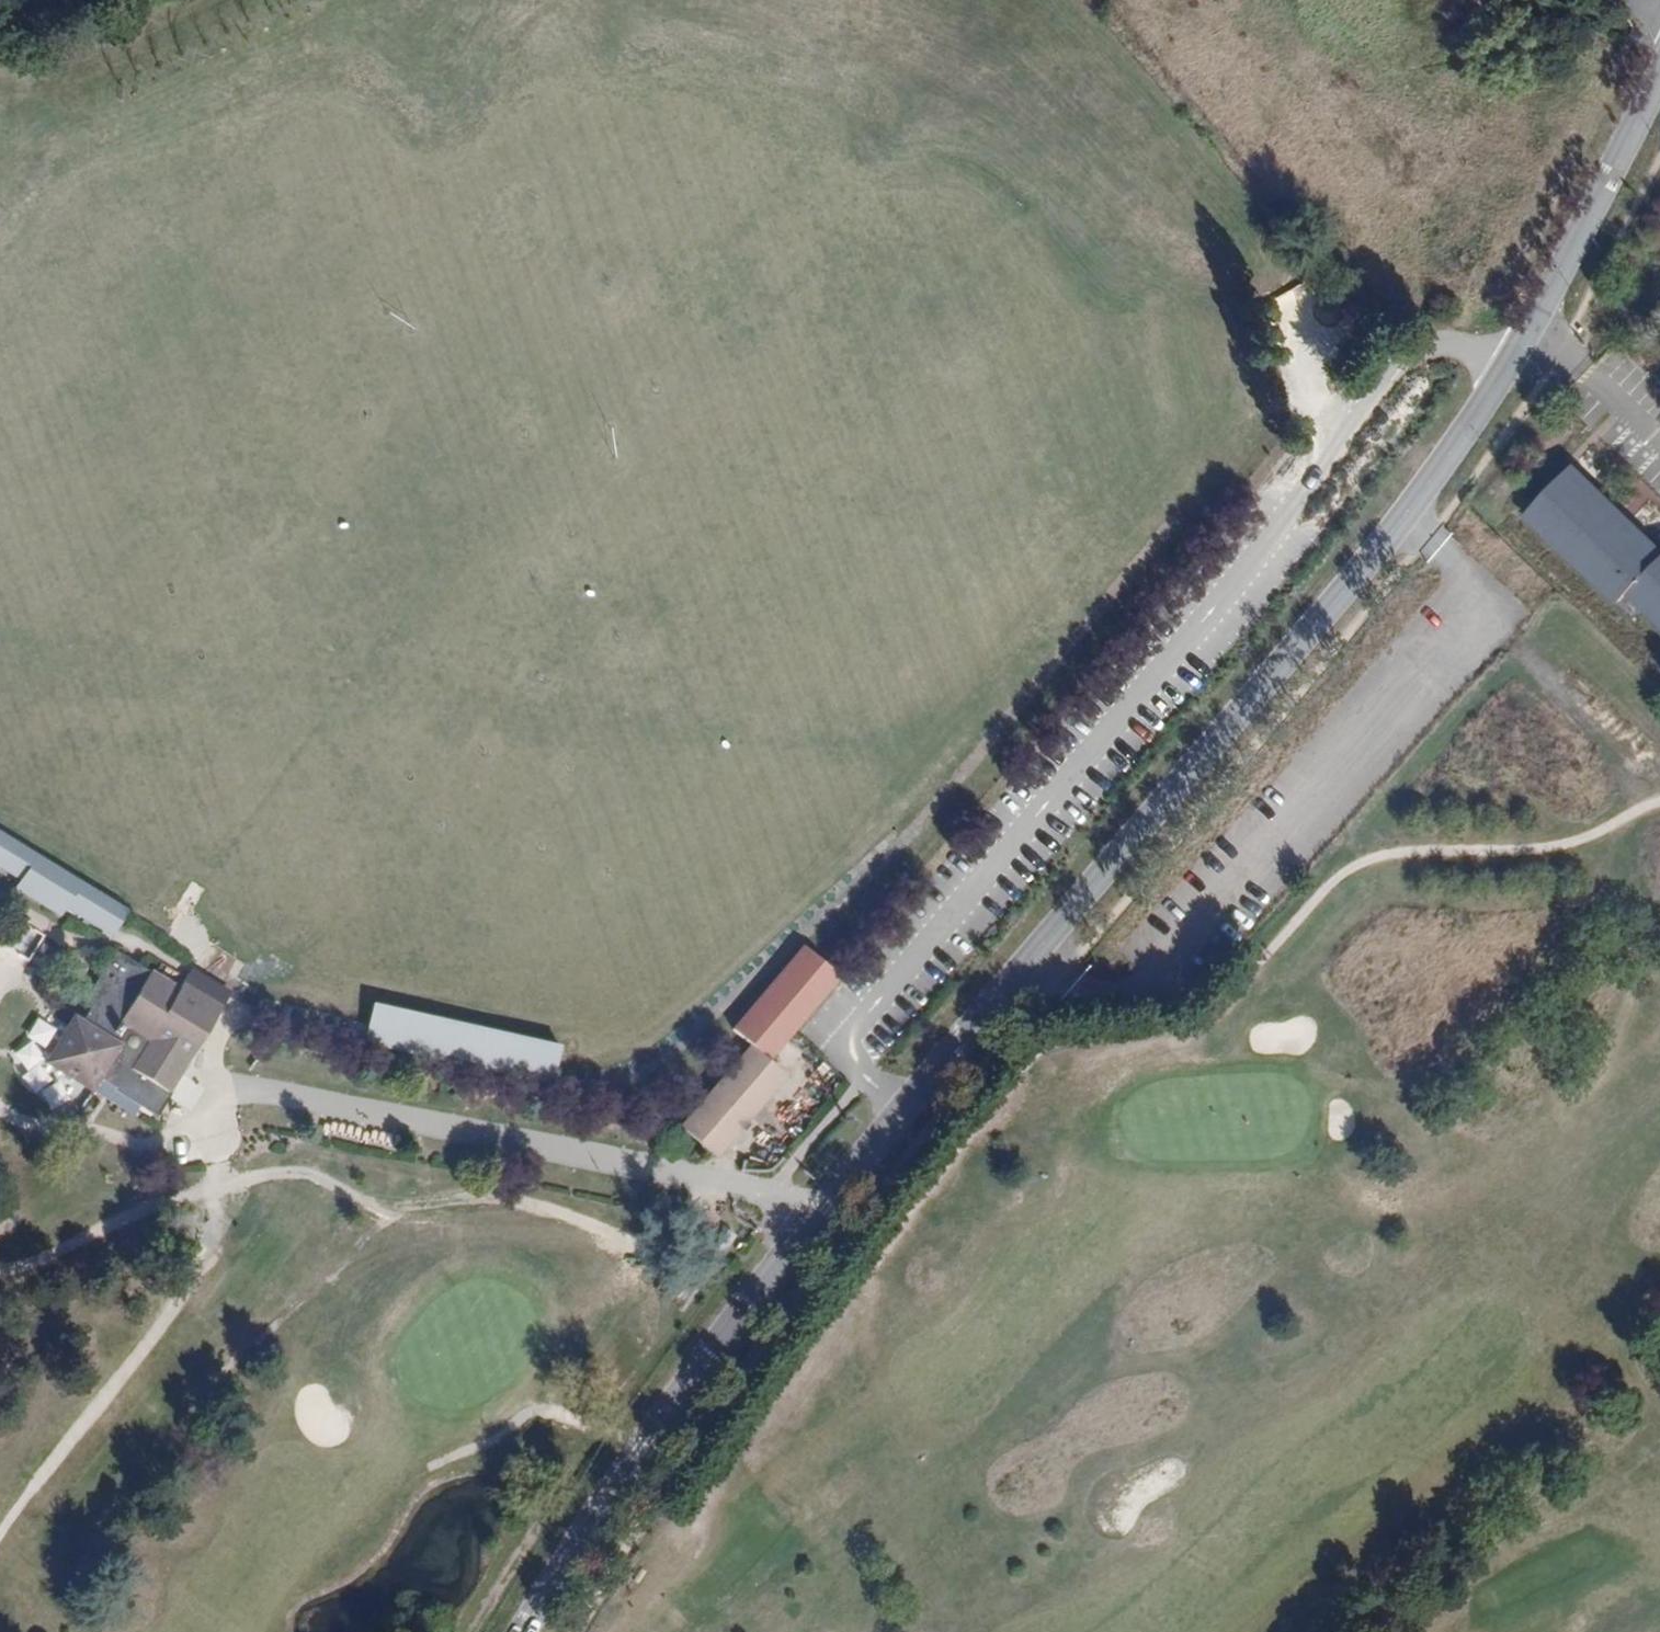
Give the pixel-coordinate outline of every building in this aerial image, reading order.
[(1620,593),(1659,631),(1659,550),(1658,553),(1565,466),(1519,515),(1516,518),(1609,605),(1620,593)] [(89,1072),(129,1092),(173,1128),(186,1064),(231,1028),(243,983),(230,960),(206,941),(157,917),(170,897),(0,797),(0,887),(99,954),(63,1013),(52,1048),(62,1054),(72,1054),(89,1072)] [(556,1044),(366,1005),(357,1048),(547,1087),(556,1044)] [(788,1075),(753,1048),(689,1129),(724,1156),(788,1075)]
